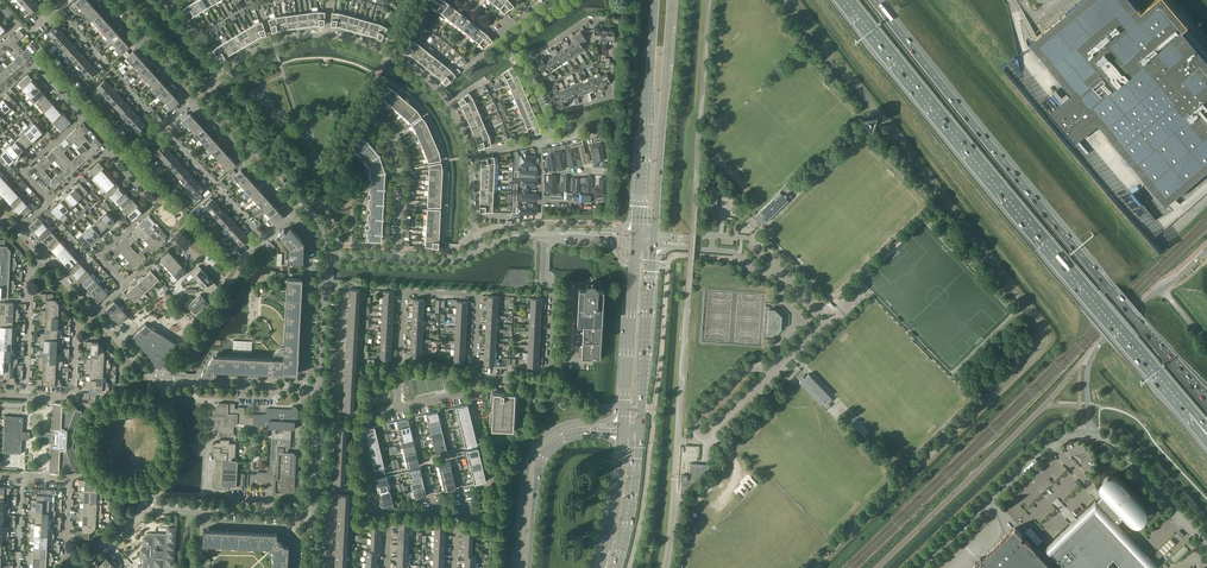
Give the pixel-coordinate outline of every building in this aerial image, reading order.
[(27,9),(36,0),(35,0),(34,1),(33,0),(27,0),(23,4),(27,9)] [(35,3),(37,2),(40,0),(36,0),(27,9),(31,13),(24,19),(27,21),(34,15),(32,13),(39,6),(35,3)] [(80,7),(86,1),(87,0),(73,0),(63,9),(65,12),(70,7),(75,12),(80,7)] [(92,4),(88,0),(87,0),(86,1),(80,7),(84,11),(92,4)] [(198,0),(197,0),(193,2),(199,13),(204,10),(198,0)] [(208,7),(204,0),(198,0),(204,10),(208,7)] [(431,7),(437,10),(445,0),(444,0),(434,0),(431,7)] [(449,4),(445,0),(437,10),(441,13),(449,4)] [(507,0),(500,0),(496,5),(500,8),(507,0)] [(500,8),(505,14),(514,6),(509,0),(507,0),(500,8)] [(1039,35),(1037,36),(1030,42),(1040,54),(1052,68),(1073,93),(1070,95),(1066,99),(1050,113),(1075,142),(1098,123),(1099,124),(1110,137),(1131,162),(1139,171),(1166,203),(1206,168),(1206,51),(1186,26),(1188,25),(1168,0),(1154,0),(1151,2),(1142,10),(1133,0),(1080,0),(1045,29),(1045,30),(1040,34),(1039,35)] [(194,15),(199,13),(193,2),(188,5),(194,15)] [(82,13),(86,18),(96,9),(92,4),(84,11),(82,13)] [(444,19),(446,17),(446,16),(453,7),(449,4),(441,13),(439,16),(444,19)] [(189,20),(194,15),(188,5),(187,6),(186,6),(181,11),(189,20)] [(446,16),(446,17),(450,20),(457,10),(453,7),(446,16)] [(90,22),(92,20),(100,13),(96,9),(86,18),(90,22)] [(450,20),(454,23),(462,14),(457,10),(450,20)] [(331,25),(336,26),(339,13),(338,13),(332,12),(331,25)] [(104,18),(100,13),(92,20),(96,25),(104,18)] [(344,14),(339,13),(336,26),(341,27),(344,14)] [(237,14),(232,16),(234,20),(236,22),(240,19),(237,14)] [(341,27),(346,28),(350,16),(344,14),(341,27)] [(454,23),(458,26),(466,17),(462,14),(454,23)] [(355,17),(350,16),(346,28),(351,30),(355,17)] [(273,32),(277,30),(275,17),(268,19),(273,32)] [(351,30),(356,31),(360,18),(355,17),(351,30)] [(458,26),(462,30),(470,20),(466,17),(458,26)] [(96,25),(100,29),(108,22),(104,18),(96,25)] [(365,20),(360,18),(356,31),(361,33),(365,20)] [(361,33),(367,34),(370,21),(365,20),(361,33)] [(462,30),(467,33),(474,24),(470,20),(462,30)] [(262,35),(267,34),(262,21),(255,24),(262,35)] [(375,23),(370,21),(367,34),(372,36),(375,23)] [(100,29),(104,34),(112,27),(108,22),(100,29)] [(372,36),(377,37),(380,24),(375,23),(372,36)] [(251,26),(257,38),(262,35),(255,24),(251,26)] [(387,27),(380,24),(377,37),(381,39),(387,27)] [(467,33),(471,36),(478,27),(474,24),(467,33)] [(52,37),(64,26),(63,25),(60,27),(61,28),(59,29),(56,25),(51,29),(49,27),(46,30),(48,33),(52,37)] [(52,37),(56,42),(64,35),(61,31),(62,30),(63,31),(66,28),(64,26),(52,37)] [(253,41),(257,38),(251,26),(246,29),(253,41)] [(104,34),(108,38),(116,31),(112,27),(104,34)] [(471,36),(475,40),(482,30),(478,27),(471,36)] [(596,38),(600,38),(601,28),(594,28),(594,31),(588,30),(590,39),(591,42),(595,42),(596,38)] [(246,29),(241,32),(248,43),(253,41),(246,29)] [(430,36),(432,32),(428,29),(424,34),(429,38),(430,36)] [(615,29),(608,29),(607,39),(614,39),(613,46),(618,47),(619,35),(615,35),(615,29)] [(10,35),(6,39),(16,50),(21,46),(17,42),(20,39),(25,35),(20,30),(15,34),(14,33),(11,36),(10,35)] [(487,34),(482,30),(475,40),(479,43),(487,34)] [(587,41),(590,39),(588,30),(583,34),(581,31),(575,36),(576,38),(577,39),(578,39),(581,44),(587,40),(587,41)] [(120,36),(116,31),(108,38),(112,43),(120,36)] [(244,46),(248,43),(241,32),(237,35),(244,46)] [(60,46),(72,35),(71,34),(68,36),(69,37),(68,38),(64,35),(56,42),(54,44),(58,48),(60,46)] [(488,35),(487,34),(479,43),(484,49),(493,41),(488,35)] [(62,53),(65,51),(73,44),(69,40),(71,39),(71,40),(74,37),(72,35),(60,46),(58,48),(57,49),(61,54),(62,53)] [(232,37),(239,49),(244,46),(237,35),(232,37)] [(124,40),(120,36),(112,43),(116,47),(124,40)] [(585,50),(581,44),(578,39),(577,39),(576,38),(575,36),(573,37),(575,41),(572,43),(578,51),(580,54),(585,50)] [(239,49),(232,37),(228,40),(234,52),(239,49)] [(2,43),(3,44),(0,46),(0,47),(0,52),(2,55),(8,50),(12,54),(16,50),(6,39),(2,43)] [(129,45),(124,40),(116,47),(121,52),(129,45)] [(223,43),(230,54),(234,52),(228,40),(223,43)] [(405,52),(410,54),(418,43),(411,40),(405,52)] [(77,46),(76,47),(73,44),(65,51),(62,53),(66,57),(80,44),(79,43),(76,45),(77,46)] [(218,46),(225,57),(230,54),(223,43),(219,45),(218,46)] [(418,43),(410,54),(413,57),(422,46),(418,43)] [(567,46),(573,55),(574,57),(580,54),(578,51),(572,43),(569,45),(567,46)] [(82,46),(80,44),(66,57),(70,62),(73,60),(81,53),(77,49),(79,48),(79,49),(82,46)] [(21,46),(16,50),(26,62),(30,58),(30,57),(33,54),(32,53),(35,51),(29,45),(27,47),(27,48),(25,51),(21,46)] [(218,46),(213,50),(222,60),(225,57),(218,46)] [(426,50),(422,46),(413,57),(418,60),(426,50)] [(573,55),(567,46),(561,50),(567,59),(569,61),(574,57),(573,55)] [(22,64),(22,65),(26,62),(16,50),(12,54),(16,59),(10,64),(13,66),(15,64),(18,67),(22,64)] [(430,53),(426,50),(418,60),(422,64),(430,53)] [(561,63),(567,59),(561,50),(555,54),(561,63)] [(126,58),(130,63),(138,55),(134,51),(126,58)] [(73,60),(77,64),(89,53),(87,52),(84,54),(85,55),(84,56),(81,53),(73,60)] [(81,69),(89,61),(86,58),(87,57),(87,58),(90,55),(89,53),(77,64),(81,69)] [(434,56),(430,53),(422,64),(426,67),(434,56)] [(556,67),(561,63),(555,54),(553,56),(550,58),(556,67)] [(130,63),(134,67),(142,60),(138,55),(130,63)] [(439,60),(434,56),(426,67),(430,70),(439,60)] [(534,65),(538,71),(539,74),(543,72),(542,71),(547,67),(548,67),(544,62),(544,61),(542,58),(536,62),(537,64),(534,65)] [(548,67),(547,67),(550,71),(556,67),(550,58),(547,60),(546,59),(544,61),(544,62),(548,67)] [(134,67),(138,72),(146,64),(142,60),(134,67)] [(443,63),(439,60),(430,70),(434,74),(443,63)] [(82,76),(85,73),(97,62),(95,61),(93,63),(93,64),(92,65),(89,61),(81,69),(78,71),(82,76)] [(97,62),(85,73),(89,78),(97,71),(94,67),(95,66),(96,67),(98,64),(97,62)] [(117,70),(119,73),(124,68),(124,67),(127,65),(125,63),(119,69),(118,69),(117,70)] [(447,66),(443,63),(434,74),(439,77),(447,66)] [(0,65),(0,72),(7,79),(11,76),(10,75),(13,72),(10,68),(13,66),(10,64),(5,69),(1,64),(0,65)] [(150,69),(146,64),(138,72),(142,76),(150,69)] [(451,70),(447,66),(439,77),(443,80),(451,70)] [(502,73),(506,79),(517,74),(517,73),(516,72),(516,71),(512,66),(502,73)] [(451,70),(443,80),(446,84),(461,71),(458,68),(456,70),(453,67),(451,70)] [(154,73),(150,69),(142,76),(147,81),(154,73)] [(154,73),(147,81),(151,85),(158,78),(154,73)] [(599,87),(604,85),(601,76),(599,73),(597,74),(598,77),(595,78),(599,87)] [(607,73),(601,76),(604,85),(611,82),(607,73)] [(18,83),(23,88),(31,80),(29,77),(30,76),(28,74),(18,83)] [(519,79),(517,74),(506,79),(508,84),(519,79)] [(599,87),(595,78),(594,75),(587,78),(589,81),(593,90),(599,87)] [(162,82),(158,78),(151,85),(155,90),(162,82)] [(97,87),(101,91),(113,81),(112,79),(109,81),(110,82),(109,83),(105,80),(97,87)] [(508,84),(510,89),(522,84),(519,79),(508,84)] [(23,88),(27,92),(37,84),(35,81),(34,82),(31,80),(23,88)] [(587,92),(583,83),(582,80),(576,83),(581,95),(587,92)] [(115,82),(113,81),(101,91),(105,96),(113,89),(110,85),(112,84),(112,85),(115,82)] [(589,81),(583,83),(587,92),(588,96),(590,95),(590,93),(593,92),(593,90),(589,81)] [(166,87),(162,82),(155,90),(152,92),(157,96),(159,94),(166,87)] [(578,96),(581,95),(576,83),(570,86),(575,97),(576,99),(578,99),(578,96)] [(27,92),(31,97),(40,89),(37,86),(39,86),(37,84),(27,92)] [(510,89),(513,93),(524,89),(522,84),(510,89)] [(379,97),(383,99),(392,88),(385,85),(379,97)] [(575,97),(570,86),(564,88),(569,100),(575,97)] [(171,91),(166,87),(159,94),(157,96),(161,101),(163,99),(171,91)] [(117,92),(113,89),(105,96),(109,100),(121,90),(120,88),(117,90),(118,91),(117,92)] [(383,99),(387,102),(396,92),(392,89),(392,88),(383,99)] [(559,93),(559,94),(560,97),(561,97),(565,106),(568,105),(566,101),(569,100),(564,88),(558,91),(559,93)] [(31,97),(36,102),(45,93),(44,91),(43,92),(40,89),(31,97)] [(513,93),(515,98),(526,94),(524,89),(513,93)] [(114,105),(122,98),(118,94),(120,93),(120,94),(123,91),(121,90),(109,100),(114,105)] [(163,99),(167,103),(173,97),(175,96),(171,91),(163,99)] [(387,102),(391,106),(400,96),(396,92),(387,102)] [(4,99),(11,107),(12,107),(17,103),(9,94),(8,93),(6,95),(7,96),(4,99)] [(36,102),(40,107),(49,99),(46,96),(47,95),(45,93),(36,102)] [(458,100),(461,104),(473,99),(473,98),(469,93),(458,100)] [(528,99),(526,94),(515,98),(517,103),(528,99)] [(554,110),(558,108),(558,109),(565,106),(561,97),(560,97),(559,94),(550,98),(554,110)] [(175,96),(173,97),(167,103),(162,108),(166,113),(173,107),(175,109),(180,104),(178,102),(179,101),(175,96)] [(391,106),(396,109),(404,99),(400,96),(391,106)] [(118,109),(130,99),(128,97),(125,99),(126,100),(125,101),(122,98),(114,105),(111,107),(115,112),(118,109)] [(12,107),(11,107),(4,99),(1,101),(0,100),(0,104),(7,112),(7,111),(9,114),(14,109),(12,107)] [(40,107),(44,112),(54,103),(52,101),(51,102),(49,99),(40,107)] [(131,100),(130,99),(118,109),(122,114),(130,107),(127,103),(128,102),(128,103),(131,100)] [(396,109),(400,113),(408,102),(404,99),(396,109)] [(474,100),(473,99),(461,104),(463,109),(475,103),(474,100)] [(530,103),(528,99),(517,103),(519,108),(530,103)] [(400,113),(404,116),(412,106),(408,102),(400,113)] [(44,112),(48,116),(57,109),(55,105),(56,105),(54,103),(44,112)] [(477,108),(475,103),(463,109),(465,114),(477,108)] [(532,108),(530,103),(519,108),(521,113),(532,108)] [(122,114),(126,118),(138,108),(136,106),(134,108),(134,109),(133,110),(130,107),(122,114)] [(404,116),(408,120),(417,110),(416,109),(412,106),(404,116)] [(126,118),(130,123),(138,116),(135,112),(136,111),(137,112),(139,109),(138,108),(126,118)] [(477,108),(465,114),(467,119),(479,113),(477,108)] [(521,113),(523,118),(534,113),(532,108),(521,113)] [(48,116),(53,121),(63,113),(61,110),(60,111),(57,109),(48,116)] [(421,116),(417,110),(408,120),(411,123),(421,116)] [(187,125),(194,120),(195,118),(191,113),(189,115),(187,112),(182,117),(184,119),(177,125),(182,130),(187,126),(187,125)] [(53,121),(57,126),(66,118),(63,115),(64,114),(63,113),(53,121)] [(482,118),(479,113),(467,119),(469,123),(482,118)] [(523,118),(525,123),(536,118),(534,113),(523,118)] [(130,123),(127,125),(131,130),(134,127),(146,117),(144,115),(142,117),(142,118),(141,119),(138,116),(130,123)] [(147,118),(146,117),(134,127),(138,132),(146,125),(143,121),(144,120),(145,121),(147,118)] [(412,125),(415,129),(427,123),(422,117),(412,125)] [(71,122),(69,120),(68,121),(66,118),(57,126),(61,131),(71,122)] [(187,126),(191,130),(199,123),(195,118),(194,120),(187,125),(187,126)] [(482,118),(469,123),(471,128),(484,123),(482,118)] [(538,123),(536,118),(525,123),(527,128),(538,123)] [(35,123),(30,128),(38,137),(41,134),(42,135),(44,133),(35,123)] [(195,134),(203,127),(199,123),(191,130),(195,134)] [(427,123),(415,129),(417,133),(429,128),(427,123)] [(486,128),(484,123),(471,128),(473,133),(486,128)] [(539,125),(538,123),(527,128),(529,135),(540,132),(539,126),(539,125)] [(72,132),(83,143),(87,139),(83,135),(86,132),(87,133),(89,131),(84,125),(81,127),(80,126),(77,129),(76,128),(72,132)] [(38,137),(30,128),(28,126),(24,130),(34,142),(36,140),(35,139),(38,137)] [(196,142),(199,139),(207,132),(203,127),(195,134),(192,137),(196,142)] [(417,133),(419,138),(431,133),(429,128),(417,133)] [(488,133),(486,128),(473,133),(475,138),(488,133)] [(21,136),(21,137),(29,145),(32,143),(32,144),(34,142),(24,130),(19,134),(21,136)] [(83,143),(72,132),(68,135),(69,136),(66,139),(69,143),(67,145),(69,147),(74,142),(78,147),(83,143)] [(199,139),(203,143),(211,136),(207,132),(199,139)] [(431,133),(419,138),(421,143),(433,138),(431,133)] [(475,138),(478,143),(490,138),(490,137),(488,133),(475,138)] [(203,143),(208,148),(215,141),(211,136),(203,143)] [(362,155),(363,156),(373,147),(368,141),(359,136),(353,148),(355,150),(355,151),(358,153),(361,156),(362,155)] [(16,141),(25,151),(27,149),(26,148),(29,145),(21,137),(16,141)] [(91,143),(87,139),(83,143),(93,154),(97,150),(96,150),(99,147),(99,146),(101,144),(96,138),(93,140),(94,141),(91,143)] [(421,143),(423,148),(435,143),(433,138),(421,143)] [(491,145),(490,138),(478,143),(479,148),(491,145)] [(25,151),(16,141),(14,139),(9,143),(19,154),(22,151),(23,152),(25,151)] [(208,148),(212,152),(220,145),(215,141),(208,148)] [(16,156),(19,154),(9,143),(4,147),(6,149),(6,150),(15,159),(17,157),(16,156)] [(77,156),(83,163),(93,154),(83,143),(78,147),(77,148),(81,152),(77,156)] [(165,146),(163,144),(155,151),(156,152),(154,154),(157,158),(160,156),(171,145),(170,143),(167,146),(167,145),(165,146)] [(435,143),(423,148),(425,153),(438,148),(435,143)] [(601,143),(591,145),(592,150),(595,149),(597,160),(603,159),(601,143)] [(58,147),(57,146),(53,150),(63,161),(67,157),(63,152),(69,147),(67,145),(64,147),(61,144),(58,147)] [(164,160),(171,153),(168,149),(170,148),(170,149),(173,147),(171,145),(160,156),(157,158),(161,162),(164,160)] [(224,150),(220,145),(212,152),(216,157),(224,150)] [(585,146),(579,147),(583,163),(589,162),(585,146)] [(370,167),(382,163),(380,154),(373,147),(363,156),(365,158),(364,159),(366,162),(368,166),(369,165),(370,167)] [(425,153),(427,158),(440,153),(438,148),(425,153)] [(573,148),(568,149),(571,167),(577,166),(573,148)] [(10,164),(15,159),(6,150),(2,154),(10,164)] [(63,161),(53,150),(49,153),(50,154),(46,157),(47,158),(45,160),(47,163),(49,165),(55,160),(59,165),(63,161)] [(228,154),(224,150),(216,157),(220,161),(228,154)] [(560,168),(566,167),(563,150),(557,151),(560,168)] [(164,160),(168,165),(180,154),(178,152),(175,155),(176,155),(175,157),(171,153),(164,160)] [(440,153),(427,158),(428,162),(441,160),(440,153)] [(545,154),(548,168),(555,167),(552,153),(545,154)] [(180,154),(168,165),(172,169),(180,162),(177,159),(178,157),(178,158),(181,156),(180,154)] [(220,161),(224,166),(232,159),(228,154),(220,161)] [(524,164),(536,165),(536,158),(526,158),(526,154),(523,154),(523,158),(520,158),(520,164),(524,164)] [(63,161),(73,172),(77,168),(83,163),(77,156),(71,161),(67,157),(63,161)] [(236,163),(232,159),(224,166),(228,171),(236,163)] [(38,164),(38,163),(33,167),(43,178),(48,174),(44,170),(47,167),(48,168),(50,166),(49,165),(47,163),(45,160),(42,162),(41,161),(38,164)] [(69,175),(69,176),(73,172),(63,161),(59,165),(63,169),(57,174),(60,176),(62,174),(65,178),(69,175)] [(172,169),(176,174),(188,163),(186,161),(184,164),(183,166),(180,162),(172,169)] [(94,176),(103,168),(104,167),(99,162),(90,171),(94,176)] [(176,174),(180,178),(188,171),(185,168),(186,166),(187,167),(189,165),(188,163),(176,174)] [(371,180),(385,180),(385,172),(382,163),(370,167),(370,169),(369,170),(370,174),(370,177),(372,177),(371,180)] [(104,167),(103,168),(94,176),(98,181),(108,172),(104,167)] [(233,177),(238,181),(246,174),(241,169),(233,177)] [(180,178),(184,183),(196,172),(194,170),(192,173),(191,174),(188,171),(180,178)] [(98,181),(103,185),(111,178),(109,175),(110,174),(108,172),(98,181)] [(197,174),(196,172),(184,183),(188,187),(196,180),(193,176),(194,175),(195,176),(197,174)] [(43,178),(54,190),(58,186),(57,185),(60,182),(57,179),(60,176),(57,174),(52,179),(48,174),(43,178)] [(238,181),(242,186),(250,178),(246,174),(238,181)] [(83,176),(80,180),(84,185),(87,183),(88,181),(83,176)] [(592,192),(593,176),(587,176),(587,181),(583,180),(583,185),(587,185),(587,191),(592,192)] [(605,191),(606,176),(600,176),(600,188),(594,188),(593,194),(598,194),(599,194),(605,194),(605,191)] [(549,177),(548,192),(556,192),(557,177),(549,177)] [(107,190),(117,181),(115,179),(114,180),(111,178),(103,185),(101,187),(105,192),(107,190)] [(254,183),(250,178),(242,186),(246,190),(254,183)] [(536,187),(536,183),(536,178),(521,178),(520,186),(536,187)] [(197,182),(196,180),(188,187),(186,189),(190,194),(204,181),(202,179),(200,182),(199,180),(197,182)] [(384,195),(385,188),(385,180),(371,180),(371,182),(370,182),(370,187),(369,193),(371,193),(371,195),(384,195)] [(6,181),(0,187),(0,194),(10,186),(6,181)] [(107,190),(111,195),(120,187),(118,184),(119,183),(117,181),(107,190)] [(205,183),(204,181),(190,194),(196,201),(202,196),(200,193),(204,189),(201,185),(202,184),(203,185),(205,183)] [(76,184),(74,186),(83,196),(88,191),(80,182),(77,185),(76,184)] [(246,190),(250,194),(258,187),(254,183),(246,190)] [(756,214),(765,223),(788,200),(793,196),(788,192),(790,190),(786,185),(780,192),(780,191),(756,214)] [(14,191),(10,186),(0,194),(2,197),(3,196),(6,198),(14,191)] [(73,189),(70,191),(78,200),(83,196),(74,186),(72,188),(73,189)] [(123,190),(120,187),(111,195),(115,199),(125,191),(123,189),(123,190)] [(250,194),(254,199),(262,192),(258,187),(250,194)] [(17,188),(14,191),(6,198),(8,201),(7,202),(9,204),(19,195),(21,193),(17,188)] [(519,199),(523,199),(534,200),(535,191),(520,190),(519,199)] [(73,204),(78,200),(70,191),(68,194),(67,193),(64,195),(73,204)] [(127,193),(125,191),(115,199),(120,204),(129,196),(126,193),(127,193)] [(266,196),(262,192),(254,199),(258,203),(266,196)] [(23,200),(19,195),(9,204),(11,206),(12,205),(14,208),(23,200)] [(69,209),(73,204),(64,195),(63,196),(64,197),(61,200),(69,209)] [(383,211),(384,203),(384,195),(371,195),(371,197),(369,197),(369,202),(369,207),(370,208),(370,210),(383,211)] [(124,209),(134,200),(132,198),(131,199),(129,196),(120,204),(124,209)] [(258,203),(262,208),(270,201),(266,196),(258,203)] [(209,210),(221,199),(219,198),(216,200),(217,201),(216,202),(213,198),(212,199),(210,197),(201,205),(207,212),(209,210)] [(717,198),(708,198),(706,216),(716,217),(717,198)] [(209,210),(213,215),(221,207),(218,204),(219,203),(220,203),(222,201),(221,199),(209,210)] [(28,205),(23,200),(14,208),(17,211),(16,212),(18,214),(28,205)] [(64,213),(69,209),(61,200),(58,202),(57,201),(55,203),(64,213)] [(124,209),(129,214),(138,205),(134,200),(124,209)] [(274,205),(270,201),(262,208),(266,212),(274,205)] [(521,202),(521,211),(536,211),(536,202),(525,202),(521,202)] [(64,213),(55,203),(50,208),(61,219),(66,215),(64,213)] [(22,219),(23,218),(32,210),(33,211),(36,208),(34,206),(31,209),(28,205),(18,214),(22,219)] [(143,210),(141,208),(138,205),(129,214),(133,219),(143,210)] [(278,210),(274,205),(266,212),(263,215),(267,219),(270,217),(277,211),(278,210)] [(217,219),(229,208),(227,207),(225,209),(225,210),(224,211),(221,207),(213,215),(217,219)] [(217,219),(221,224),(229,216),(226,213),(227,211),(228,212),(230,210),(229,208),(217,219)] [(79,210),(74,214),(78,218),(79,217),(80,217),(83,215),(80,211),(79,210)] [(283,215),(278,210),(277,211),(270,217),(267,219),(267,220),(271,225),(283,215)] [(383,225),(383,218),(383,211),(370,210),(370,212),(368,212),(368,217),(368,223),(369,223),(369,225),(383,225)] [(107,212),(102,216),(110,226),(112,224),(112,223),(115,220),(107,212)] [(102,216),(97,221),(105,229),(108,227),(109,228),(110,226),(102,216)] [(143,221),(139,225),(149,236),(154,232),(149,227),(152,225),(153,226),(156,223),(149,216),(144,222),(143,221)] [(225,228),(237,217),(235,216),(233,218),(233,219),(232,220),(229,216),(221,224),(225,228)] [(31,229),(33,231),(43,222),(39,217),(29,226),(31,229)] [(229,232),(229,233),(237,225),(234,222),(235,221),(236,221),(238,219),(237,217),(225,228),(222,231),(226,235),(227,234),(229,232)] [(43,222),(33,231),(35,233),(36,232),(39,235),(48,227),(47,227),(50,225),(51,223),(47,219),(45,220),(43,222)] [(97,221),(92,225),(101,235),(103,233),(102,232),(105,229),(97,221)] [(92,225),(87,229),(95,238),(98,235),(99,236),(101,235),(92,225)] [(131,235),(133,238),(139,245),(149,236),(139,225),(135,228),(135,229),(132,232),(133,233),(131,235)] [(233,237),(245,226),(244,225),(241,227),(242,228),(240,229),(237,225),(229,233),(229,232),(227,234),(231,239),(233,237)] [(368,227),(367,232),(367,238),(369,238),(369,240),(382,241),(382,233),(383,225),(369,225),(369,227),(368,227)] [(233,237),(237,242),(245,234),(242,231),(243,230),(244,230),(247,228),(245,226),(233,237)] [(52,232),(48,227),(39,235),(41,238),(40,238),(42,240),(52,232)] [(282,231),(275,237),(277,240),(279,237),(280,238),(281,238),(280,238),(281,237),(291,247),(290,262),(303,262),(304,242),(291,228),(287,232),(284,229),(282,231)] [(87,229),(83,233),(92,243),(93,241),(93,240),(95,238),(87,229)] [(159,233),(160,234),(157,236),(154,232),(149,236),(159,247),(163,243),(166,240),(165,239),(167,236),(165,233),(165,232),(163,230),(162,231),(162,230),(159,233)] [(90,245),(92,243),(83,233),(81,231),(76,236),(86,247),(89,244),(90,245)] [(56,236),(52,232),(42,240),(44,242),(45,241),(47,244),(56,236)] [(247,236),(245,234),(237,242),(242,246),(253,236),(252,234),(249,236),(249,235),(247,236)] [(60,241),(56,236),(47,244),(50,247),(49,248),(51,250),(60,241)] [(130,254),(139,245),(133,238),(131,240),(127,236),(124,239),(123,239),(119,242),(130,254)] [(159,247),(149,236),(139,245),(145,251),(148,249),(151,253),(154,250),(155,251),(159,247)] [(4,252),(11,252),(11,250),(7,246),(5,246),(5,240),(0,240),(0,252),(4,252)] [(65,246),(60,241),(51,250),(52,252),(53,251),(56,254),(65,246)] [(265,246),(267,248),(270,251),(275,246),(270,241),(265,246)] [(125,258),(130,254),(119,242),(115,246),(116,247),(113,250),(116,253),(114,255),(116,258),(121,253),(125,258)] [(145,251),(139,245),(130,254),(140,265),(144,261),(143,260),(146,257),(143,254),(145,251)] [(69,251),(65,246),(56,254),(59,257),(58,258),(59,259),(69,251)] [(61,261),(64,264),(65,263),(73,256),(76,253),(71,249),(69,251),(59,259),(61,261)] [(11,252),(4,252),(3,263),(17,264),(17,262),(15,261),(16,258),(11,257),(11,252)] [(164,264),(165,264),(174,256),(173,254),(172,254),(169,252),(160,260),(161,260),(159,262),(162,266),(164,264)] [(73,256),(65,263),(64,264),(68,269),(78,260),(80,258),(76,253),(73,256)] [(140,265),(130,254),(125,258),(129,262),(124,267),(126,269),(128,267),(132,270),(135,268),(136,268),(140,265)] [(176,257),(174,256),(165,264),(169,269),(178,261),(175,258),(176,257)] [(71,270),(73,273),(82,265),(78,260),(68,269),(70,271),(71,270)] [(169,269),(174,274),(183,265),(181,263),(180,264),(178,261),(169,269)] [(17,264),(3,263),(3,275),(10,275),(10,269),(15,270),(15,266),(17,266),(17,264)] [(86,270),(82,265),(73,273),(76,276),(75,277),(76,278),(86,270)] [(171,276),(176,281),(187,271),(184,268),(185,267),(183,265),(174,274),(171,276)] [(191,273),(199,282),(207,274),(199,266),(191,273)] [(91,274),(86,270),(76,278),(78,280),(79,280),(82,282),(91,274)] [(149,273),(146,275),(154,284),(159,279),(150,270),(148,272),(149,273)] [(95,279),(91,274),(82,282),(84,285),(83,286),(85,288),(95,279)] [(215,283),(207,274),(199,282),(205,289),(207,291),(215,283)] [(10,275),(3,275),(2,286),(16,287),(16,284),(14,284),(14,280),(9,280),(10,275)] [(149,288),(154,284),(146,275),(144,278),(142,277),(141,278),(149,288)] [(140,281),(137,284),(145,292),(149,288),(141,278),(139,280),(140,281)] [(204,370),(201,375),(214,375),(215,370),(219,371),(269,373),(270,373),(298,374),(299,350),(303,279),(303,278),(289,278),(286,349),(283,349),(282,349),(280,349),(279,350),(278,350),(277,351),(276,352),(275,353),(274,355),(274,356),(273,357),(273,358),(273,360),(212,357),(204,370)] [(88,289),(90,292),(99,284),(95,279),(85,288),(87,290),(88,289)] [(587,358),(601,359),(604,289),(598,289),(598,288),(598,287),(597,285),(597,284),(595,283),(594,282),(593,282),(592,282),(590,282),(589,282),(588,283),(587,284),(586,285),(585,286),(585,287),(585,288),(579,288),(577,319),(577,323),(584,324),(582,358),(587,358)] [(207,291),(205,289),(203,291),(211,299),(217,290),(218,288),(218,286),(217,285),(215,283),(207,291)] [(103,289),(99,284),(90,292),(93,295),(92,296),(94,297),(103,289)] [(140,297),(145,292),(137,284),(134,286),(133,285),(131,287),(140,297)] [(16,287),(2,286),(2,298),(9,298),(9,292),(14,292),(14,289),(15,289),(16,287)] [(135,301),(140,297),(131,287),(129,289),(130,290),(127,292),(135,301)] [(155,294),(157,297),(165,290),(162,288),(155,294)] [(108,294),(103,289),(94,297),(98,302),(108,294)] [(362,289),(349,289),(348,301),(362,302),(362,301),(359,300),(360,291),(362,291),(362,289)] [(211,299),(203,291),(195,299),(202,307),(211,299)] [(46,300),(46,305),(53,306),(59,306),(59,304),(55,300),(53,299),(54,294),(40,293),(40,296),(42,296),(41,299),(46,300)] [(202,307),(195,299),(186,307),(194,315),(202,307)] [(108,311),(111,314),(119,306),(115,301),(105,310),(107,312),(108,311)] [(362,303),(362,302),(348,301),(348,313),(361,314),(361,313),(359,313),(359,303),(362,303)] [(14,303),(7,303),(7,315),(20,315),(20,313),(19,313),(19,309),(14,309),(14,303)] [(52,317),(53,306),(46,305),(46,311),(41,310),(41,314),(39,314),(39,316),(52,317)] [(59,306),(53,306),(52,317),(65,317),(65,315),(64,315),(64,311),(59,311),(59,306)] [(123,311),(119,306),(111,314),(113,317),(112,318),(114,320),(123,311)] [(467,315),(467,308),(456,308),(456,314),(452,313),(452,316),(456,316),(456,315),(467,315)] [(775,309),(769,309),(767,333),(776,333),(781,328),(782,316),(775,309)] [(128,316),(123,311),(114,320),(115,321),(116,320),(119,324),(128,316)] [(540,319),(541,312),(530,312),(530,317),(525,317),(525,319),(530,320),(530,318),(540,319)] [(361,314),(348,313),(347,325),(361,326),(361,325),(358,325),(359,315),(361,315),(361,314)] [(7,315),(6,326),(13,326),(13,321),(18,321),(18,317),(20,317),(20,315),(7,315)] [(45,328),(52,328),(52,317),(39,316),(39,318),(40,318),(40,322),(45,322),(45,328)] [(52,317),(52,328),(58,329),(58,323),(63,323),(64,320),(65,320),(65,317),(52,317)] [(466,329),(466,322),(456,321),(455,327),(451,327),(451,330),(455,330),(455,328),(466,329)] [(144,323),(130,336),(133,339),(134,338),(138,342),(137,343),(140,347),(142,346),(146,350),(144,351),(148,355),(149,354),(153,358),(151,359),(157,365),(159,368),(162,367),(163,365),(167,359),(165,358),(169,352),(171,354),(173,351),(177,344),(160,333),(161,332),(153,327),(153,326),(152,326),(152,327),(151,327),(144,323)] [(361,327),(361,326),(347,325),(347,337),(360,338),(360,337),(358,337),(358,327),(361,327)] [(540,332),(540,326),(529,325),(529,331),(525,331),(525,333),(529,333),(529,332),(540,332)] [(13,332),(13,326),(6,326),(6,337),(19,338),(19,336),(17,336),(18,332),(13,332)] [(38,339),(51,340),(52,328),(45,328),(45,333),(40,333),(40,337),(38,337),(38,339)] [(52,328),(51,340),(64,340),(64,338),(63,338),(63,334),(58,334),(58,329),(52,328)] [(465,343),(466,336),(455,335),(455,341),(450,341),(450,343),(455,343),(455,342),(465,343)] [(6,337),(5,349),(12,349),(12,344),(17,344),(17,340),(19,340),(19,338),(6,337)] [(357,339),(360,340),(360,338),(347,337),(346,349),(359,350),(359,349),(357,349),(357,339)] [(44,351),(50,351),(51,340),(38,339),(38,341),(39,341),(39,345),(44,345),(44,351)] [(539,346),(539,339),(529,339),(528,345),(524,344),(524,347),(528,347),(528,346),(539,346)] [(51,340),(50,351),(57,351),(57,346),(62,346),(62,342),(64,342),(64,340),(51,340)] [(252,353),(252,342),(252,341),(233,340),(233,342),(233,344),(233,352),(252,353)] [(85,341),(85,344),(87,344),(87,348),(92,348),(91,353),(98,354),(105,354),(105,352),(101,348),(99,348),(99,342),(85,341)] [(5,349),(5,360),(18,361),(18,359),(16,359),(16,355),(12,355),(12,349),(5,349)] [(359,352),(359,350),(346,349),(345,361),(359,362),(359,361),(356,361),(357,352),(359,352)] [(37,362),(50,363),(50,351),(44,351),(44,356),(39,356),(38,360),(37,360),(37,362)] [(50,351),(50,363),(63,363),(63,361),(62,361),(62,357),(57,357),(57,351),(50,351)] [(97,365),(98,354),(91,353),(91,359),(86,358),(86,362),(84,362),(84,364),(97,365)] [(421,361),(422,354),(406,353),(406,356),(411,356),(410,361),(421,361)] [(104,359),(105,354),(98,354),(97,365),(111,366),(111,363),(109,363),(109,360),(104,359)] [(5,360),(4,372),(11,372),(11,367),(16,367),(16,363),(18,363),(18,361),(5,360)] [(359,362),(345,361),(345,374),(358,374),(358,373),(356,373),(356,364),(359,364),(359,362)] [(43,374),(49,374),(50,363),(37,362),(37,364),(38,364),(38,368),(43,368),(43,374)] [(50,363),(49,374),(56,374),(56,369),(61,369),(61,365),(63,365),(63,363),(50,363)] [(90,376),(97,376),(97,365),(84,364),(84,366),(86,367),(86,370),(91,371),(90,376)] [(97,365),(97,376),(103,377),(104,371),(109,372),(109,368),(110,368),(111,366),(97,365)] [(4,372),(3,383),(17,384),(17,382),(15,382),(15,378),(10,378),(11,372),(4,372)] [(36,385),(49,386),(49,374),(43,374),(43,379),(37,379),(37,383),(36,383),(36,385)] [(56,380),(56,374),(49,374),(49,386),(62,386),(62,384),(60,384),(61,380),(56,380)] [(358,376),(358,374),(345,374),(344,386),(358,386),(358,385),(355,385),(356,376),(358,376)] [(829,395),(808,374),(804,378),(802,376),(800,378),(801,380),(799,382),(820,404),(826,410),(830,406),(830,405),(829,404),(833,399),(829,395)] [(90,387),(96,388),(97,376),(90,376),(90,381),(85,381),(85,385),(83,385),(83,387),(90,388),(90,387)] [(103,377),(97,376),(96,388),(103,388),(109,389),(110,386),(108,386),(108,382),(103,382),(103,377)] [(358,386),(344,386),(344,398),(357,398),(357,397),(355,397),(355,388),(358,388),(358,386)] [(96,388),(90,387),(90,388),(89,393),(85,393),(84,396),(83,396),(83,399),(89,399),(96,399),(96,394),(98,394),(103,390),(103,388),(96,388)] [(515,393),(493,392),(492,429),(513,430),(515,393)] [(357,400),(357,398),(344,398),(343,410),(356,411),(356,410),(354,410),(354,400),(357,400)] [(70,406),(68,411),(68,412),(62,409),(63,403),(53,403),(52,430),(53,430),(53,432),(49,432),(44,431),(42,437),(43,443),(48,443),(52,443),(52,446),(51,446),(50,473),(59,473),(60,467),(65,465),(67,471),(79,467),(79,465),(81,464),(79,460),(78,455),(77,453),(76,449),(74,449),(73,447),(74,431),(75,429),(77,429),(78,426),(79,424),(80,421),(83,415),(81,413),(82,411),(70,406)] [(215,406),(215,422),(218,422),(218,425),(218,432),(220,432),(220,438),(225,438),(225,440),(229,440),(229,441),(236,442),(237,436),(234,433),(234,426),(237,423),(243,424),(246,427),(253,427),(254,414),(247,414),(244,414),(245,407),(238,407),(238,409),(235,408),(235,404),(219,403),(215,406)] [(456,407),(458,414),(469,411),(467,404),(456,407)] [(266,415),(266,425),(269,425),(269,428),(272,428),(271,438),(291,439),(291,438),(291,429),(295,429),(295,426),(298,426),(299,417),(299,410),(297,408),(296,407),(292,406),(292,410),(266,408),(266,415)] [(456,421),(459,421),(471,418),(469,411),(458,414),(455,415),(456,421)] [(426,414),(428,421),(439,419),(438,412),(426,414)] [(254,414),(253,427),(260,428),(263,425),(266,425),(266,415),(254,414)] [(5,417),(3,453),(21,454),(22,440),(29,440),(30,433),(22,432),(23,418),(5,417)] [(472,424),(471,418),(459,421),(461,427),(472,424)] [(399,428),(410,426),(408,419),(397,421),(399,428)] [(428,421),(430,428),(441,425),(439,419),(428,421)] [(472,424),(461,427),(458,427),(460,434),(474,431),(472,424)] [(442,432),(441,425),(430,428),(431,434),(442,432)] [(410,426),(399,428),(400,434),(411,432),(410,426)] [(365,437),(376,434),(377,434),(375,427),(365,429),(363,430),(365,437)] [(347,433),(347,428),(336,428),(336,434),(335,446),(349,446),(349,445),(346,445),(347,436),(349,436),(349,434),(349,433),(347,433)] [(461,441),(464,440),(466,440),(476,437),(474,431),(460,434),(461,441)] [(400,434),(402,441),(413,438),(411,432),(400,434)] [(431,434),(433,441),(444,438),(442,432),(431,434)] [(365,437),(366,443),(378,440),(376,434),(365,437)] [(476,440),(476,437),(466,440),(464,440),(466,447),(477,444),(476,440)] [(214,442),(213,456),(216,456),(216,457),(216,459),(232,460),(232,459),(232,458),(232,457),(236,457),(236,442),(229,441),(229,440),(225,440),(225,438),(220,438),(220,441),(215,441),(215,442),(214,442)] [(271,458),(270,462),(290,463),(290,455),(288,454),(288,448),(291,448),(291,440),(291,439),(271,438),(271,440),(271,441),(271,458)] [(402,441),(403,448),(415,445),(413,438),(402,441)] [(433,441),(434,447),(446,444),(444,438),(433,441)] [(366,443),(368,449),(379,447),(378,440),(366,443)] [(446,444),(434,447),(436,454),(447,451),(446,444)] [(405,454),(416,452),(415,445),(403,448),(405,454)] [(335,446),(335,458),(348,458),(348,457),(346,457),(346,448),(349,448),(349,446),(335,446)] [(368,449),(369,456),(381,453),(379,447),(368,449)] [(465,458),(468,457),(480,455),(478,448),(464,451),(465,458)] [(418,458),(416,452),(405,454),(406,461),(418,458)] [(371,462),(382,460),(381,453),(369,456),(371,462)] [(250,474),(250,487),(267,487),(267,485),(275,486),(276,486),(276,490),(277,491),(278,492),(293,493),(295,491),(296,455),(290,455),(290,463),(270,462),(270,470),(268,470),(268,472),(257,472),(257,474),(250,474)] [(480,455),(468,457),(465,458),(467,464),(470,464),(481,461),(480,455)] [(348,460),(348,458),(335,458),(334,470),(347,471),(347,470),(345,469),(345,460),(348,460)] [(418,458),(406,461),(408,468),(419,465),(418,458)] [(216,459),(216,470),(212,473),(211,486),(215,489),(228,490),(228,486),(237,486),(237,473),(238,460),(216,459)] [(371,462),(372,469),(384,466),(382,460),(371,462)] [(438,464),(440,471),(451,468),(450,461),(438,464)] [(483,468),(481,461),(470,464),(471,470),(483,468)] [(686,477),(683,476),(683,480),(682,480),(681,492),(685,493),(714,465),(690,463),(689,474),(687,474),(686,477)] [(384,466),(372,469),(374,476),(386,473),(384,466)] [(451,468),(440,471),(442,477),(453,475),(451,468)] [(484,474),(483,468),(471,470),(473,477),(484,474)] [(409,471),(411,478),(422,475),(420,469),(409,471)] [(347,472),(347,471),(334,470),(333,483),(347,483),(347,480),(344,480),(345,472),(347,472)] [(237,473),(237,486),(248,487),(249,474),(237,473)] [(486,481),(484,474),(473,477),(475,484),(486,481)] [(422,475),(411,478),(412,485),(423,482),(422,475)] [(442,477),(443,484),(454,481),(453,475),(442,477)] [(1071,524),(1070,525),(1065,530),(1064,531),(1058,536),(1058,537),(1052,542),(1052,543),(1046,548),(1045,548),(1047,550),(1064,567),(1153,567),(1155,566),(1135,547),(1138,545),(1137,544),(1132,539),(1132,538),(1131,538),(1126,532),(1125,532),(1120,526),(1119,525),(1119,526),(1117,524),(1126,516),(1128,517),(1128,518),(1129,519),(1130,520),(1131,520),(1132,520),(1133,521),(1134,521),(1135,521),(1136,521),(1137,521),(1138,521),(1139,520),(1140,520),(1141,520),(1141,519),(1142,518),(1142,519),(1143,518),(1143,517),(1144,516),(1145,515),(1145,514),(1145,513),(1146,512),(1146,511),(1146,510),(1146,509),(1145,508),(1145,507),(1145,506),(1144,505),(1143,504),(1143,503),(1137,498),(1138,498),(1137,497),(1131,492),(1132,491),(1131,491),(1126,485),(1125,485),(1120,479),(1119,478),(1119,479),(1118,478),(1118,477),(1117,477),(1116,476),(1115,476),(1114,476),(1113,476),(1113,475),(1112,475),(1112,476),(1111,476),(1110,476),(1109,476),(1108,476),(1107,477),(1106,477),(1106,478),(1105,478),(1104,479),(1104,480),(1103,481),(1103,482),(1102,482),(1102,483),(1102,484),(1102,485),(1102,486),(1102,487),(1102,488),(1102,489),(1103,490),(1103,491),(1104,492),(1105,493),(1102,496),(1099,493),(1096,496),(1099,499),(1096,501),(1095,501),(1090,507),(1089,507),(1083,513),(1083,512),(1083,513),(1077,518),(1076,519),(1077,519),(1071,524)] [(375,479),(377,486),(388,483),(386,477),(375,479)] [(85,486),(85,491),(85,492),(91,492),(98,492),(98,491),(94,486),(92,486),(92,480),(79,480),(78,482),(80,482),(80,486),(85,486)] [(454,481),(443,484),(445,491),(456,488),(454,481)] [(412,485),(414,491),(425,488),(423,482),(412,485)] [(388,483),(377,486),(378,493),(390,490),(388,483)] [(4,499),(4,494),(9,494),(10,490),(11,490),(11,488),(0,487),(0,499),(4,499)] [(411,492),(412,499),(427,495),(425,488),(414,491),(411,492)] [(43,501),(44,489),(30,489),(30,491),(32,491),(32,495),(37,495),(36,501),(43,501)] [(50,501),(50,496),(55,496),(55,492),(57,492),(57,490),(44,489),(43,501),(50,501)] [(378,493),(380,499),(391,496),(390,490),(378,493)] [(91,503),(91,492),(85,492),(85,491),(78,491),(78,494),(79,494),(79,497),(84,498),(84,503),(91,503)] [(104,492),(98,492),(91,492),(91,503),(97,504),(97,498),(102,499),(103,495),(104,495),(104,492)] [(338,506),(352,507),(352,506),(349,506),(349,498),(352,498),(352,495),(339,494),(338,506)] [(391,496),(380,499),(381,506),(393,503),(391,496)] [(0,499),(0,510),(10,511),(10,509),(9,509),(9,505),(4,504),(4,499),(0,499)] [(42,512),(43,501),(36,501),(36,506),(31,506),(31,510),(29,510),(29,512),(42,512)] [(49,507),(50,501),(43,501),(42,512),(55,513),(56,511),(54,511),(54,507),(49,507)] [(77,514),(90,515),(91,503),(84,503),(84,508),(79,508),(78,512),(77,512),(77,514)] [(97,504),(91,503),(90,515),(103,515),(103,513),(102,513),(102,509),(97,509),(97,504)] [(351,509),(352,507),(338,506),(338,518),(351,519),(351,518),(348,518),(349,509),(351,509)] [(0,510),(0,522),(3,522),(3,517),(8,517),(9,513),(10,513),(10,511),(0,510)] [(35,518),(35,524),(42,524),(42,512),(29,512),(29,514),(31,514),(31,518),(35,518)] [(55,513),(42,512),(42,524),(48,524),(49,519),(54,519),(54,515),(55,515),(55,513)] [(83,520),(83,526),(89,526),(90,515),(77,514),(77,516),(78,516),(78,520),(83,520)] [(90,515),(89,526),(96,526),(96,521),(101,521),(101,518),(103,518),(103,515),(90,515)] [(351,519),(338,518),(337,531),(350,531),(350,530),(348,530),(348,521),(351,521),(351,519)] [(9,534),(9,532),(8,532),(8,528),(3,528),(3,522),(0,522),(0,533),(9,534)] [(28,532),(28,535),(41,535),(42,524),(35,524),(35,529),(30,529),(30,533),(28,532)] [(42,524),(41,535),(54,536),(54,534),(53,534),(53,530),(48,530),(48,524),(42,524)] [(91,532),(96,528),(96,526),(89,526),(83,526),(83,531),(78,531),(77,535),(76,535),(76,537),(89,538),(89,532),(91,532)] [(1026,539),(1025,540),(1022,537),(1023,536),(1015,527),(982,559),(981,557),(975,563),(977,564),(972,567),(1054,567),(1026,539)] [(174,566),(175,558),(175,543),(176,528),(168,528),(167,534),(146,533),(146,537),(144,537),(144,546),(146,546),(145,549),(141,549),(141,557),(145,558),(145,561),(143,561),(143,566),(138,566),(138,567),(156,567),(162,567),(174,567),(174,566)] [(1038,546),(1039,544),(1043,541),(1030,528),(1025,532),(1038,546)] [(204,529),(203,544),(267,547),(266,551),(268,553),(281,541),(277,537),(277,533),(274,533),(275,533),(275,535),(205,531),(205,530),(204,529)] [(1184,535),(1180,530),(1175,534),(1180,539),(1184,535)] [(350,533),(350,531),(337,531),(336,543),(350,543),(350,542),(347,542),(348,533),(350,533)] [(0,533),(0,545),(2,545),(2,540),(7,540),(7,536),(9,536),(9,534),(0,533)] [(34,541),(34,546),(41,547),(41,535),(28,535),(28,537),(30,537),(29,541),(34,541)] [(54,536),(41,535),(41,547),(47,547),(48,542),(52,542),(53,538),(54,538),(54,536)] [(268,553),(269,554),(269,555),(270,555),(274,555),(273,567),(286,567),(287,548),(289,548),(288,549),(289,549),(289,546),(285,546),(281,541),(268,553)] [(350,543),(336,543),(336,555),(349,555),(349,554),(347,554),(347,545),(350,545),(350,543)] [(1175,562),(1189,549),(1184,545),(1170,558),(1175,562)] [(27,555),(27,557),(40,558),(41,547),(34,546),(34,552),(29,552),(29,555),(27,555)] [(41,547),(40,558),(53,559),(53,557),(52,556),(52,553),(47,552),(47,547),(41,547)] [(1154,555),(1158,559),(1164,554),(1160,549),(1154,555)] [(349,557),(349,555),(336,555),(335,567),(348,567),(349,566),(346,566),(346,557),(349,557)] [(27,557),(27,560),(28,560),(28,564),(33,564),(33,567),(40,567),(40,558),(27,557)] [(40,558),(40,567),(46,567),(46,564),(51,565),(52,561),(53,561),(53,559),(40,558)] [(115,566),(117,564),(111,558),(109,559),(107,558),(103,562),(108,567),(114,567),(115,566)]
